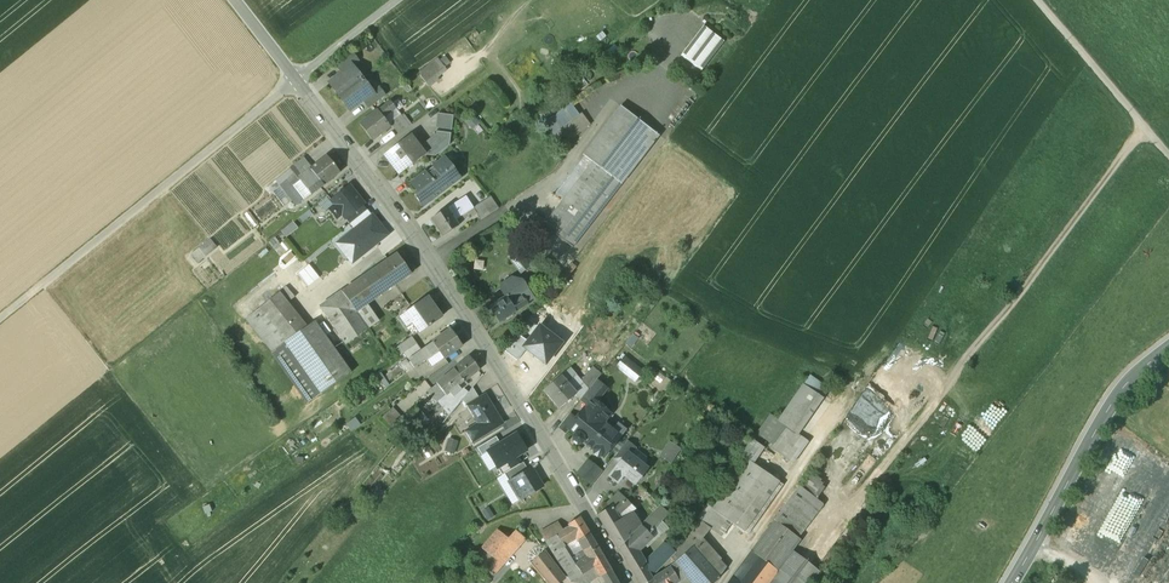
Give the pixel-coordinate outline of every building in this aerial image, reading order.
[(556,13),(562,21),(581,7),(576,0),(575,0),(556,13)] [(703,26),(681,55),(701,70),(723,41),(703,26)] [(351,53),(336,65),(343,74),(353,66),(353,67),(359,62),(351,53)] [(445,70),(438,61),(420,74),(426,83),(445,70)] [(343,74),(330,84),(339,96),(362,79),(353,67),(353,66),(343,74)] [(362,79),(339,96),(350,110),(363,100),(373,93),(373,92),(362,79)] [(378,88),(373,92),(373,93),(363,100),(369,108),(385,96),(378,88)] [(390,101),(377,112),(382,118),(395,108),(390,101)] [(570,102),(544,123),(552,134),(579,114),(570,102)] [(620,106),(583,154),(584,155),(592,161),(621,183),(658,135),(620,106)] [(395,108),(382,118),(388,127),(391,125),(392,124),(390,122),(400,115),(395,108)] [(377,112),(377,111),(361,124),(372,139),(388,127),(382,118),(377,112)] [(453,116),(438,114),(436,128),(451,130),(453,116)] [(400,115),(390,122),(392,124),(391,125),(399,134),(409,126),(400,115)] [(478,123),(472,116),(466,121),(472,129),(478,123)] [(484,125),(476,129),(478,135),(487,131),(484,125)] [(435,135),(419,147),(425,155),(435,156),(449,145),(450,133),(435,131),(435,135)] [(410,135),(384,155),(399,174),(425,155),(419,147),(410,135)] [(326,155),(310,168),(311,169),(323,185),(340,172),(326,155)] [(584,155),(556,193),(564,199),(592,161),(584,155)] [(433,167),(411,183),(417,192),(414,194),(422,206),(460,178),(454,170),(454,166),(450,166),(444,158),(437,164),(433,163),(433,167)] [(564,199),(544,225),(572,247),(621,183),(592,161),(564,199)] [(294,165),(276,180),(280,186),(292,201),(296,206),(304,200),(293,185),(300,180),(299,178),(302,176),(294,165)] [(302,176),(299,178),(300,180),(311,194),(323,185),(311,169),(302,176)] [(276,180),(265,189),(270,194),(272,192),(280,186),(276,180)] [(311,194),(300,180),(293,185),(304,200),(311,194)] [(292,201),(280,186),(272,192),(284,207),(292,201)] [(363,203),(349,186),(346,189),(342,189),(340,191),(339,194),(331,201),(335,205),(330,209),(337,218),(342,214),(345,218),(362,204),(363,203)] [(466,196),(448,208),(458,225),(476,213),(477,213),(473,207),(466,196)] [(490,196),(473,207),(477,213),(476,213),(480,220),(498,208),(490,196)] [(362,204),(345,218),(350,224),(367,210),(362,204)] [(458,225),(448,208),(431,219),(442,236),(459,225),(458,225)] [(367,210),(350,224),(355,229),(372,216),(367,210)] [(380,226),(372,216),(355,229),(338,243),(353,262),(383,237),(376,229),(380,226)] [(217,247),(211,239),(191,255),(198,263),(217,247)] [(528,257),(520,248),(509,257),(519,271),(527,265),(524,261),(528,257)] [(397,254),(380,265),(394,284),(410,273),(397,254)] [(309,263),(303,268),(314,281),(319,277),(309,263)] [(380,265),(343,292),(357,311),(368,304),(394,284),(380,265)] [(308,286),(314,281),(303,268),(297,272),(308,286)] [(512,279),(500,286),(500,290),(504,296),(488,307),(498,323),(515,312),(510,305),(521,297),(520,295),(524,293),(515,279),(512,279)] [(295,297),(286,287),(278,293),(287,303),(295,297)] [(357,311),(343,292),(320,308),(347,345),(369,328),(357,311)] [(287,303),(278,293),(261,307),(289,341),(306,327),(287,303)] [(521,297),(510,305),(515,312),(527,304),(522,297),(521,297)] [(427,298),(400,317),(407,327),(412,323),(419,333),(429,325),(430,326),(432,325),(431,324),(441,317),(427,298)] [(380,321),(368,304),(357,311),(369,328),(380,321)] [(261,307),(246,319),(273,353),(286,343),(289,341),(261,307)] [(316,322),(286,343),(321,393),(351,372),(316,322)] [(561,343),(540,327),(528,342),(524,347),(526,349),(545,363),(561,343)] [(461,346),(450,329),(432,341),(432,342),(438,351),(444,358),(461,346)] [(517,333),(504,351),(517,361),(526,349),(524,347),(528,342),(517,333)] [(411,336),(395,348),(400,356),(404,353),(417,344),(411,336)] [(421,350),(408,359),(414,368),(438,351),(432,342),(421,350)] [(286,343),(273,353),(308,403),(321,393),(286,343)] [(417,344),(404,353),(408,359),(421,350),(417,344)] [(644,369),(625,353),(616,364),(634,380),(644,369)] [(469,357),(454,369),(463,381),(478,369),(469,357)] [(406,359),(399,364),(400,365),(404,371),(405,370),(406,373),(413,369),(406,359)] [(400,365),(386,375),(390,381),(404,371),(400,365)] [(592,367),(581,381),(588,390),(601,374),(592,367)] [(570,368),(544,390),(559,408),(575,394),(566,383),(576,375),(570,368)] [(454,369),(437,384),(445,395),(458,385),(463,381),(454,369)] [(804,383),(824,395),(829,387),(809,375),(804,383)] [(606,388),(596,380),(580,400),(587,405),(591,399),(595,402),(606,388)] [(445,395),(437,384),(429,390),(437,401),(445,395)] [(803,384),(777,420),(785,426),(797,435),(798,434),(823,398),(803,384)] [(458,385),(445,395),(437,401),(449,416),(460,402),(452,396),(461,390),(460,389),(458,385)] [(462,387),(460,389),(461,390),(452,396),(460,402),(462,399),(468,392),(462,387)] [(479,398),(472,387),(468,392),(462,399),(467,406),(479,398)] [(479,398),(467,406),(478,424),(466,431),(472,442),(503,423),(485,394),(479,398)] [(575,419),(568,428),(569,429),(574,433),(572,437),(572,442),(576,445),(581,444),(584,441),(594,449),(593,450),(594,454),(597,457),(601,456),(602,455),(603,456),(618,438),(619,438),(625,430),(618,424),(613,430),(603,422),(610,414),(595,402),(591,399),(587,405),(575,419)] [(649,413),(639,405),(632,414),(641,422),(649,413)] [(393,407),(382,417),(391,426),(401,417),(401,416),(393,407)] [(575,419),(569,414),(559,427),(566,432),(569,429),(568,428),(575,419)] [(772,444),(785,426),(777,420),(770,415),(757,434),(772,444)] [(391,426),(390,427),(395,432),(407,421),(402,416),(401,416),(401,417),(391,426)] [(846,417),(822,462),(850,476),(874,431),(846,417)] [(772,444),(771,447),(793,463),(808,441),(798,434),(797,435),(785,426),(772,444)] [(488,452),(497,468),(515,457),(526,450),(516,434),(500,444),(487,451),(488,452)] [(487,451),(500,444),(495,437),(477,447),(482,455),(488,452),(487,451)] [(753,440),(742,455),(747,459),(752,462),(763,447),(753,440)] [(457,443),(449,441),(446,451),(454,454),(457,443)] [(626,441),(613,458),(619,463),(627,453),(630,455),(636,449),(626,441)] [(670,443),(659,461),(667,466),(678,448),(670,443)] [(630,455),(627,453),(619,463),(609,476),(618,482),(624,475),(634,483),(642,473),(646,473),(649,469),(648,466),(645,463),(641,464),(630,455)] [(505,473),(519,465),(515,457),(497,468),(502,475),(505,473)] [(747,459),(712,509),(733,525),(744,532),(779,482),(752,462),(747,459)] [(602,472),(588,461),(578,474),(592,485),(602,472)] [(519,465),(505,473),(510,482),(528,470),(523,462),(519,465)] [(510,482),(509,482),(520,500),(542,486),(531,468),(528,470),(510,482)] [(798,486),(815,499),(823,487),(820,485),(822,482),(809,472),(798,486)] [(714,479),(708,485),(714,490),(719,483),(719,482),(722,478),(718,475),(715,480),(714,479)] [(798,486),(773,520),(790,532),(815,499),(798,486)] [(631,504),(619,494),(607,505),(610,507),(611,507),(617,517),(631,504)] [(631,504),(617,517),(619,521),(631,513),(637,510),(631,504)] [(723,539),(733,525),(712,509),(706,505),(672,549),(674,551),(671,556),(677,563),(692,547),(702,538),(708,529),(723,539)] [(617,517),(611,507),(610,507),(598,515),(618,548),(640,526),(631,513),(619,521),(617,517)] [(668,514),(661,507),(650,517),(660,521),(661,522),(668,514)] [(594,543),(579,517),(569,523),(571,527),(576,536),(577,536),(590,559),(594,565),(599,574),(600,576),(610,570),(594,543)] [(660,521),(650,517),(641,525),(641,526),(649,535),(651,533),(660,521)] [(773,520),(750,550),(751,551),(751,550),(770,565),(793,534),(790,532),(773,520)] [(558,523),(540,534),(554,555),(571,582),(594,565),(590,559),(577,567),(564,544),(577,536),(576,536),(571,527),(564,531),(558,523)] [(640,526),(618,548),(625,560),(635,552),(651,536),(649,535),(641,526),(640,526)] [(501,532),(484,550),(483,549),(475,558),(484,566),(508,538),(501,532)] [(508,538),(484,566),(486,568),(483,572),(487,575),(490,571),(498,579),(506,569),(501,565),(517,546),(508,538)] [(713,551),(702,538),(692,547),(710,567),(719,559),(713,551)] [(645,566),(642,563),(635,552),(625,560),(638,582),(646,582),(651,580),(650,577),(664,563),(671,556),(674,551),(672,549),(665,544),(645,566)] [(692,547),(677,563),(676,563),(677,564),(686,575),(693,582),(714,582),(719,578),(719,577),(710,567),(692,547)] [(751,550),(751,551),(730,578),(737,582),(766,582),(776,569),(770,565),(751,550)] [(766,582),(812,582),(820,573),(791,551),(776,569),(766,582)] [(546,553),(532,564),(548,582),(569,582),(546,553)] [(677,564),(676,563),(677,563),(671,556),(664,563),(669,569),(677,564)] [(719,559),(710,567),(719,577),(726,567),(719,559)] [(646,582),(674,582),(686,575),(677,564),(669,569),(651,580),(646,582)] [(571,582),(572,582),(581,582),(585,580),(586,581),(599,574),(594,565),(571,582)] [(610,570),(600,576),(604,582),(618,582),(610,570)]
